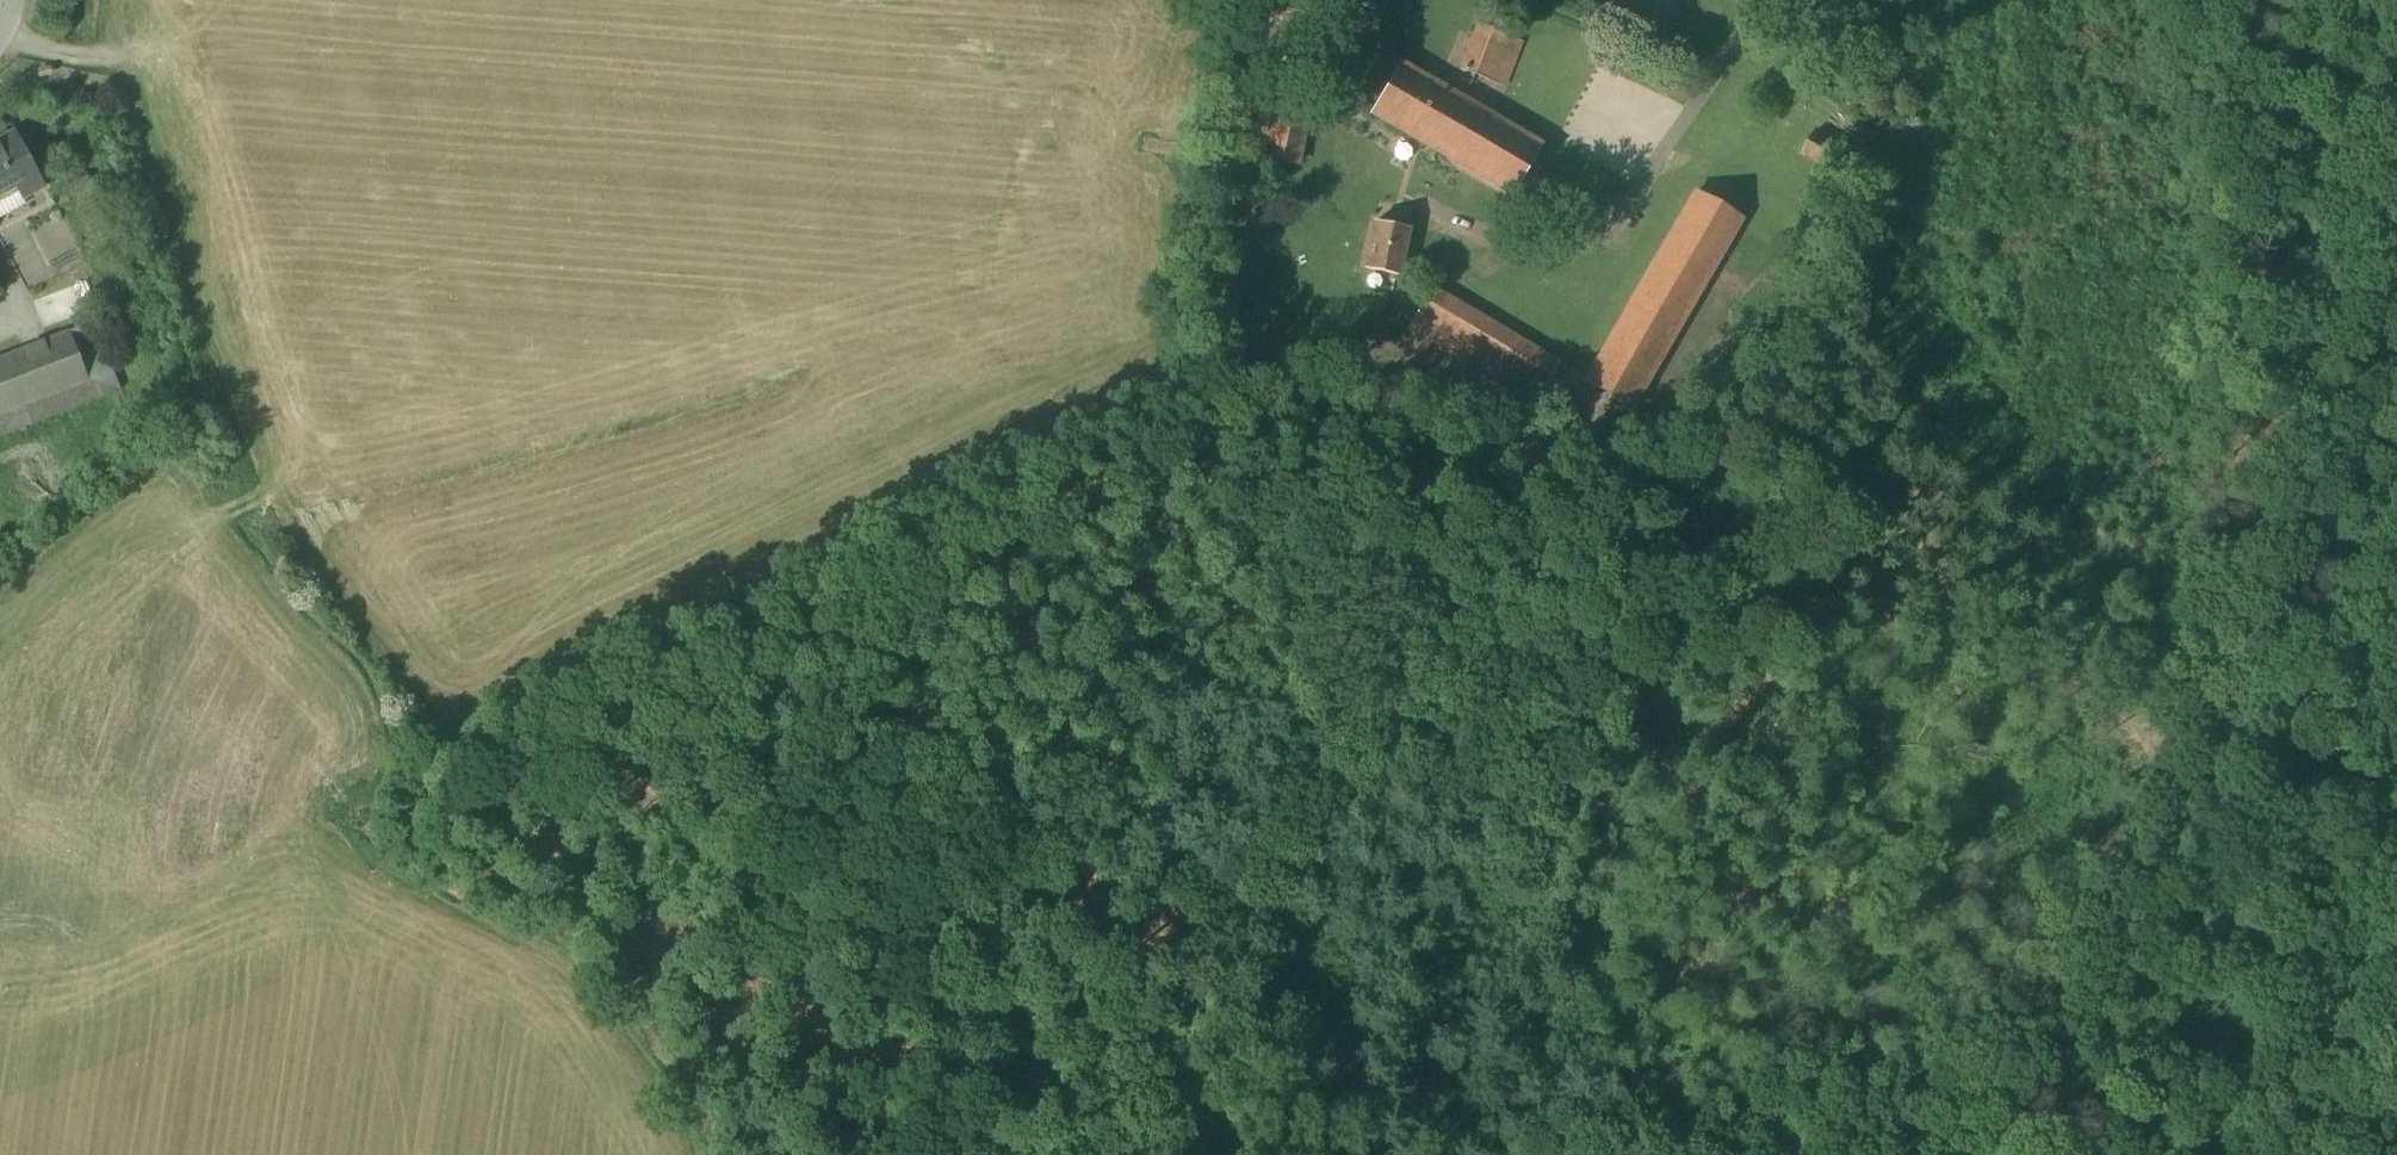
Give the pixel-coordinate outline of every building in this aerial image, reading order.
[(1600,15),(1618,22),(1626,0),(1606,0),(1600,15)] [(1522,42),(1479,25),(1461,69),(1504,86),(1522,42)] [(1484,110),(1401,62),(1370,115),(1453,163),(1484,110)] [(1307,110),(1272,103),(1273,97),(1244,91),(1230,151),(1296,166),(1307,110)] [(1542,144),(1484,110),(1453,163),(1511,197),(1542,144)] [(1850,151),(1817,132),(1805,154),(1837,173),(1850,151)] [(0,143),(0,196),(16,187),(22,197),(44,186),(16,134),(0,143)] [(1741,219),(1696,193),(1586,382),(1631,409),(1741,219)] [(1409,229),(1375,223),(1366,269),(1399,276),(1409,229)] [(1551,376),(1425,301),(1409,328),(1462,359),(1535,403),(1551,376)] [(0,397),(0,435),(119,390),(93,323),(70,332),(89,381),(23,406),(17,390),(0,397)] [(70,332),(5,357),(17,390),(23,406),(89,381),(70,332)] [(0,359),(0,397),(17,390),(5,357),(0,359)] [(1535,403),(1462,359),(1457,366),(1530,411),(1535,403)]
